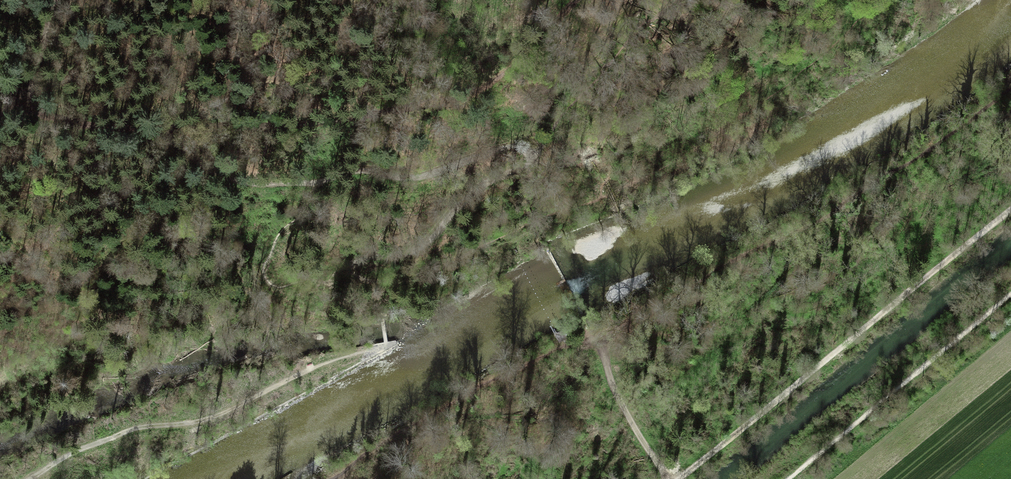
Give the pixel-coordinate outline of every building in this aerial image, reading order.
[(561,331),(555,335),(559,342),(565,339),(561,331)]
